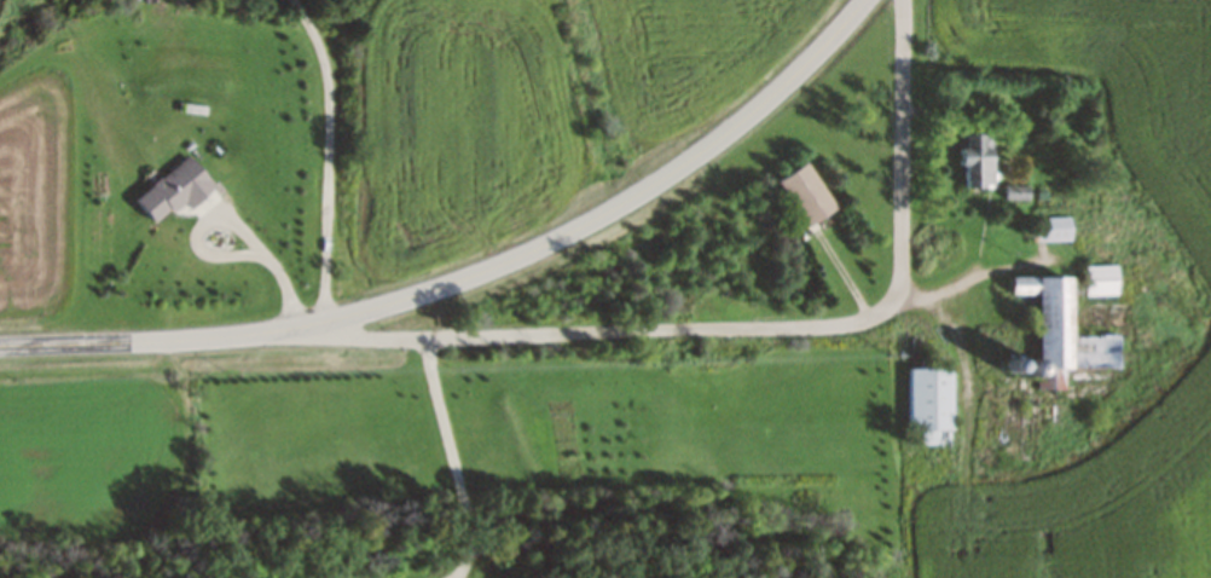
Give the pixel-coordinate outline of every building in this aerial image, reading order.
[(993,132),(961,132),(961,186),(993,186),(993,132)] [(136,200),(157,223),(183,200),(191,209),(216,188),(188,155),(136,200)] [(835,206),(806,161),(777,180),(806,225),(835,206)] [(1071,240),(1071,217),(1030,217),(1030,240),(1071,240)] [(1085,295),(1118,295),(1118,264),(1085,264),(1085,295)] [(1040,293),(1040,365),(1063,365),(1063,384),(1106,384),(1106,367),(1120,367),(1120,333),(1072,333),(1071,275),(1012,275),(1012,293),(1040,293)] [(952,367),(909,367),(909,430),(926,430),(926,447),(952,448),(952,367)]
